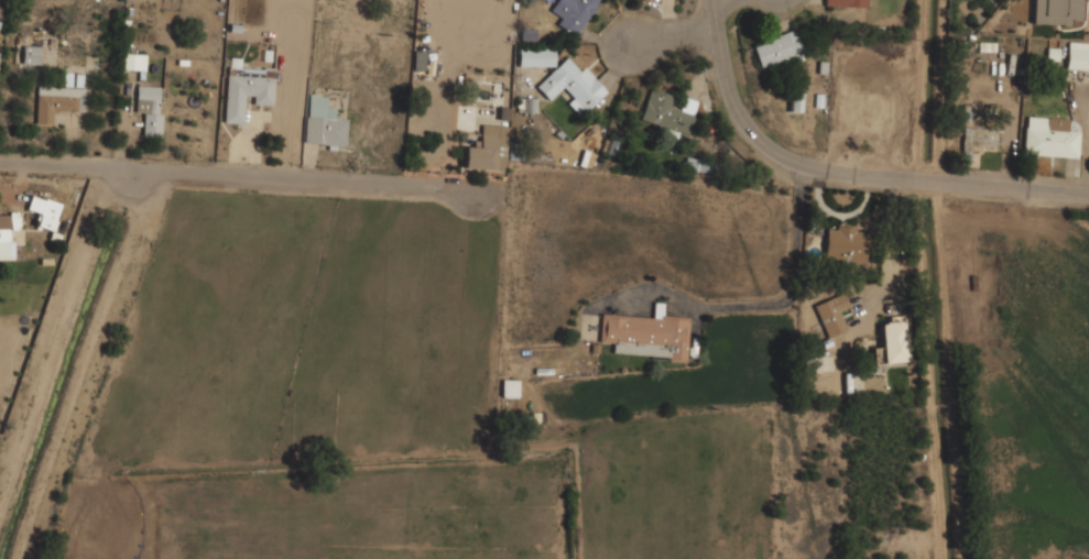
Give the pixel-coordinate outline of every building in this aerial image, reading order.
[(576,36),(600,0),(556,0),(551,8),(560,14),(555,22),(576,36)] [(1033,24),(1070,25),(1070,19),(1083,19),(1084,0),(1034,0),(1033,24)] [(752,42),(760,66),(803,54),(795,29),(752,42)] [(41,63),(41,44),(22,44),(22,63),(41,63)] [(1088,69),(1088,47),(1068,45),(1066,66),(1088,69)] [(519,46),(519,64),(554,64),(554,46),(519,46)] [(1060,48),(1047,47),(1047,60),(1059,60),(1060,48)] [(413,68),(423,69),(425,50),(415,48),(413,68)] [(146,53),(124,52),(123,68),(145,69),(146,53)] [(569,53),(535,85),(552,101),(560,91),(582,114),(607,91),(569,53)] [(227,64),(224,122),(244,123),(246,101),(273,102),(275,66),(227,64)] [(36,123),(55,123),(55,111),(86,112),(86,85),(36,85),(36,123)] [(162,85),(137,85),(135,111),(144,111),(144,135),(161,135),(162,85)] [(803,85),(789,85),(789,111),(803,111),(803,85)] [(698,99),(678,95),(678,94),(649,87),(640,123),(689,135),(698,99)] [(347,144),(347,113),(327,113),(327,95),(306,95),(305,143),(347,144)] [(536,113),(537,98),(517,98),(517,112),(536,113)] [(1024,154),(1077,156),(1078,131),(1067,130),(1068,118),(1026,116),(1024,154)] [(508,124),(478,123),(478,145),(465,145),(464,167),(507,169),(508,124)] [(962,149),(998,149),(998,127),(962,127),(962,149)] [(684,167),(716,173),(718,162),(686,156),(684,167)] [(62,204),(32,193),(26,209),(39,213),(35,224),(52,230),(62,204)] [(0,212),(0,240),(9,240),(9,228),(19,228),(19,212),(0,212)] [(856,228),(826,227),(825,261),(867,263),(868,231),(856,231),(856,228)] [(814,305),(828,338),(847,330),(840,312),(851,307),(845,292),(814,305)] [(689,317),(664,315),(665,302),(654,302),(653,316),(601,313),(599,340),(612,341),(611,354),(687,358),(689,317)] [(908,362),(906,316),(890,317),(891,323),(881,323),(882,348),(874,348),(874,364),(908,362)] [(833,356),(801,357),(801,372),(833,372),(833,356)] [(519,379),(502,379),(502,396),(519,396),(519,379)]
